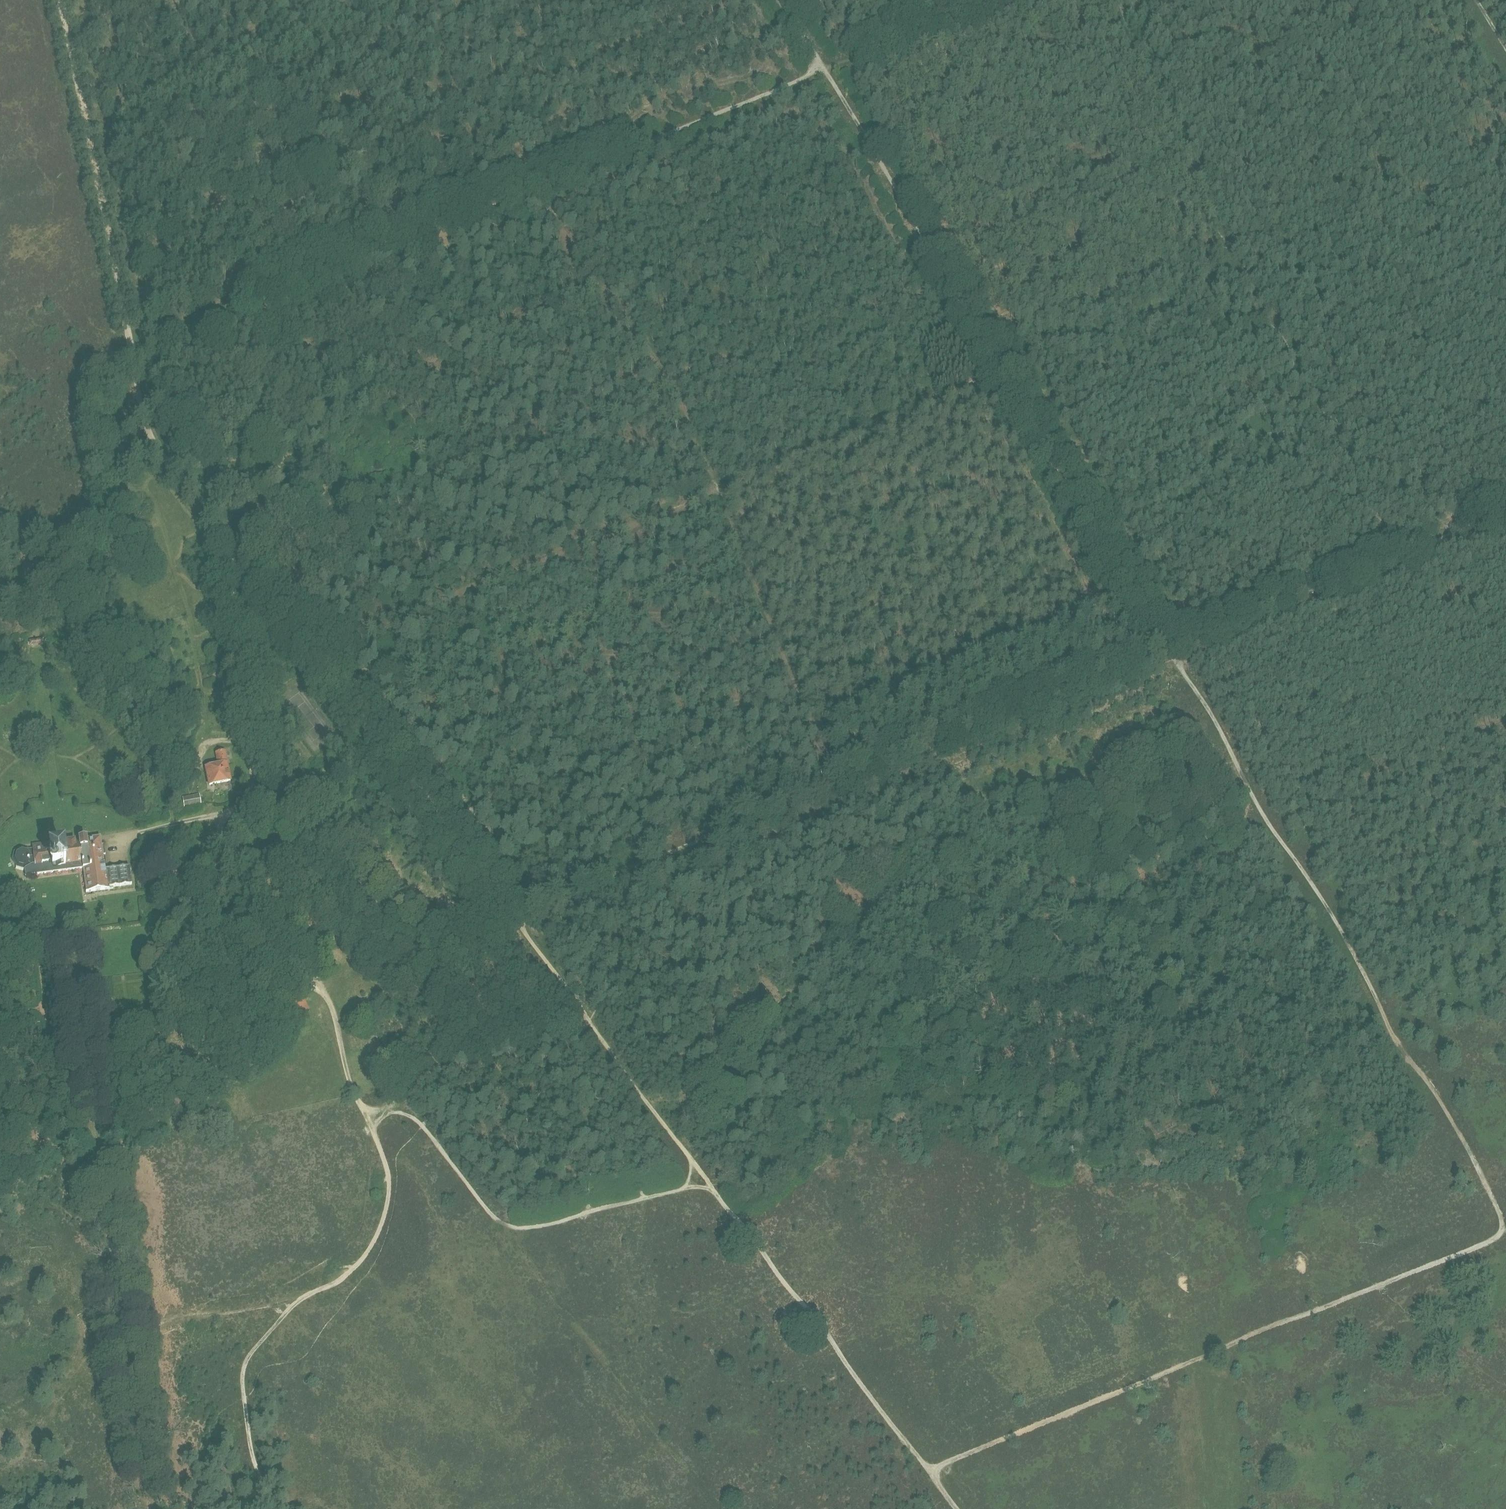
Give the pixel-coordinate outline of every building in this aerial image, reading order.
[(227,762),(225,751),(216,752),(219,764),(227,762)] [(219,764),(206,767),(209,784),(230,779),(227,762),(219,764)] [(185,807),(201,805),(199,795),(183,797),(185,807)] [(104,869),(100,837),(34,846),(34,848),(30,848),(28,852),(24,852),(20,853),(18,855),(17,859),(18,861),(21,864),(24,864),(25,875),(83,868),(86,891),(113,887),(113,886),(132,883),(129,865),(104,869)] [(293,1019),(309,1011),(302,996),(285,1005),(293,1019)]
